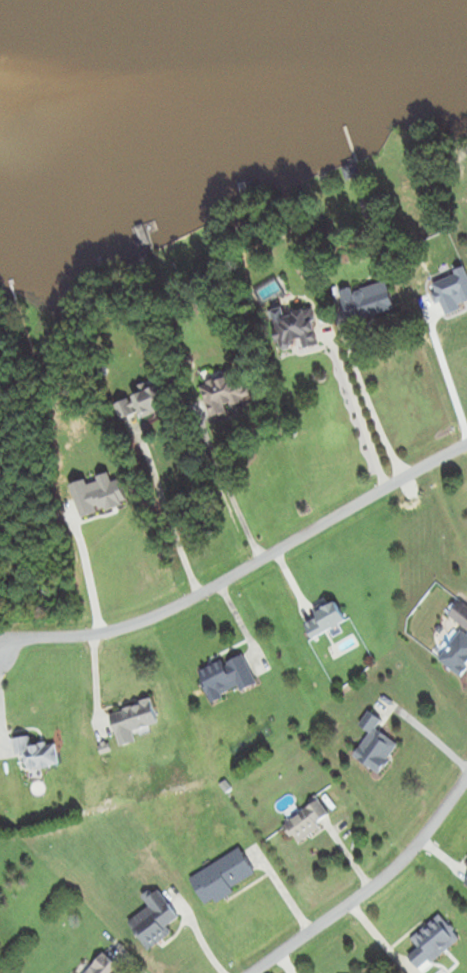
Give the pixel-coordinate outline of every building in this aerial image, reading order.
[(345,169),(347,179),(360,177),(358,167),(345,169)] [(150,244),(144,225),(131,229),(138,248),(150,244)] [(396,310),(389,280),(342,291),(350,321),(396,310)] [(273,310),(284,347),(302,342),(304,349),(322,344),(311,308),(288,314),(285,306),(273,310)] [(201,383),(210,414),(253,401),(246,379),(239,381),(236,372),(201,383)] [(169,407),(160,386),(116,403),(122,418),(141,411),(144,417),(169,407)] [(319,615),(306,622),(315,638),(349,620),(337,597),(316,609),(319,615)] [(462,600),(450,614),(466,628),(466,605),(462,600)] [(466,667),(466,634),(462,630),(440,659),(461,675),(466,667)] [(213,702),(257,682),(244,652),(199,671),(213,702)] [(121,746),(136,742),(133,730),(159,722),(152,699),(111,711),(121,746)] [(372,733),(355,755),(379,773),(400,745),(376,727),(381,719),(371,711),(361,724),(372,733)] [(26,753),(27,768),(58,766),(56,743),(32,745),(31,736),(14,737),(16,754),(26,753)] [(318,823),(330,815),(320,800),(284,823),(298,844),(322,828),(318,823)] [(235,892),(232,888),(257,874),(243,848),(191,876),(207,907),(235,892)] [(150,907),(129,922),(150,950),(174,934),(168,926),(180,917),(158,887),(143,897),(150,907)] [(412,938),(420,948),(411,956),(423,971),(461,940),(441,915),(412,938)] [(121,966),(102,952),(86,972),(116,972),(121,966)]
